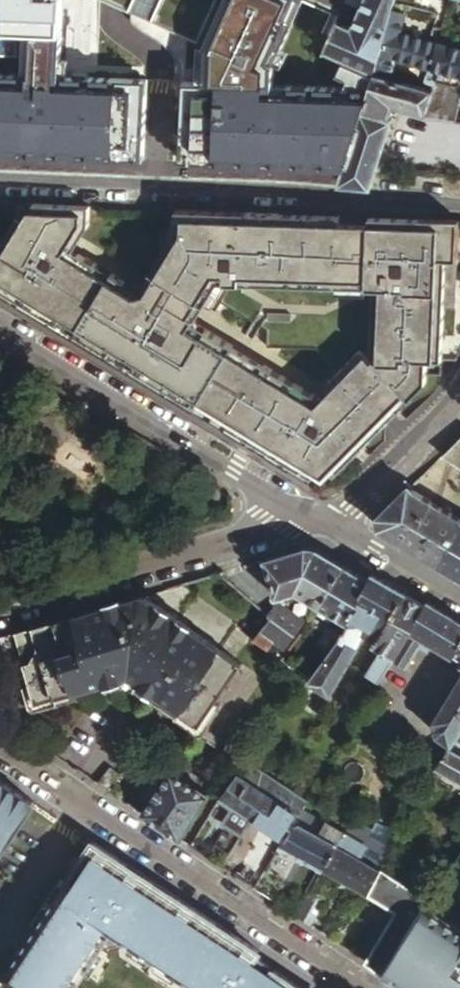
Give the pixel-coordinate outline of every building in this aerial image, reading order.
[(22,54),(23,31),(57,32),(57,25),(70,26),(71,0),(0,0),(0,53),(22,54)] [(196,43),(216,0),(100,0),(196,43)] [(286,85),(287,66),(314,4),(304,0),(216,0),(196,43),(204,46),(202,82),(286,85)] [(349,28),(334,21),(320,50),(330,54),(342,59),(361,68),(372,71),(374,65),(390,8),(393,0),(362,0),(349,28)] [(434,19),(436,10),(415,4),(414,9),(426,13),(425,16),(434,19)] [(388,69),(392,55),(429,64),(434,46),(396,38),(404,13),(390,8),(374,65),(388,69)] [(434,19),(425,16),(423,22),(432,25),(434,19)] [(143,159),(146,80),(58,76),(60,32),(57,32),(23,31),(22,54),(21,75),(0,74),(0,154),(96,158),(143,159)] [(429,64),(459,72),(459,53),(434,46),(429,64)] [(202,82),(182,81),(179,161),(263,165),(308,166),(343,167),(364,98),(371,74),(342,59),(335,74),(344,79),(340,87),(286,85),(202,82)] [(388,69),(374,65),(372,71),(386,75),(388,69)] [(364,98),(344,168),(339,183),(370,186),(390,118),(387,117),(391,104),(424,114),(432,89),(386,75),(372,71),(371,74),(364,98)] [(435,78),(432,89),(424,114),(424,115),(452,120),(455,108),(443,106),(446,91),(457,94),(459,82),(435,78)] [(13,201),(12,215),(19,218),(28,202),(13,201)] [(103,279),(89,270),(93,263),(70,249),(84,224),(85,204),(28,202),(19,218),(12,215),(0,235),(0,287),(54,320),(59,314),(91,333),(87,340),(107,352),(111,346),(133,359),(130,366),(167,388),(170,382),(198,399),(229,418),(225,424),(312,476),(316,471),(322,474),(327,469),(333,475),(426,380),(426,357),(442,357),(444,307),(456,308),(458,220),(367,216),(366,224),(338,223),(338,215),(173,208),(172,228),(147,269),(153,273),(141,293),(131,295),(117,287),(121,281),(107,272),(103,279)] [(107,272),(93,263),(89,270),(103,279),(107,272)] [(135,289),(121,281),(117,287),(131,295),(141,293),(153,273),(147,269),(135,289)] [(297,274),(296,281),(320,282),(320,275),(297,274)] [(54,320),(87,340),(91,333),(59,314),(54,320)] [(107,352),(130,366),(133,359),(111,346),(107,352)] [(385,360),(377,353),(370,360),(378,368),(385,360)] [(170,382),(167,388),(194,405),(198,399),(170,382)] [(442,454),(459,465),(459,437),(442,454)] [(437,561),(459,524),(459,518),(408,488),(377,517),(378,527),(437,561)] [(437,561),(459,575),(459,524),(437,561)] [(275,594),(295,590),(316,547),(306,545),(265,558),(275,594)] [(295,590),(319,605),(344,564),(316,547),(295,590)] [(347,622),(351,613),(368,579),(344,564),(319,605),(347,622)] [(373,635),(377,638),(406,593),(371,573),(368,579),(351,613),(367,623),(375,628),(372,633),(373,635)] [(390,659),(424,605),(406,593),(377,638),(374,642),(373,643),(382,649),(365,676),(376,682),(390,659)] [(142,594),(15,632),(33,697),(127,670),(199,722),(240,665),(142,594)] [(281,599),(268,615),(272,618),(263,629),(269,634),(283,645),(303,618),(281,599)] [(424,605),(390,659),(403,666),(419,642),(424,634),(432,639),(454,653),(459,644),(459,622),(426,601),(424,605)] [(367,623),(351,613),(347,622),(339,637),(338,639),(325,656),(307,678),(327,691),(367,623)] [(314,650),(325,656),(338,639),(339,637),(325,628),(315,644),(317,646),(314,650)] [(262,643),(269,634),(263,629),(256,638),(262,643)] [(424,634),(419,642),(427,647),(432,639),(424,634)] [(295,700),(301,691),(293,684),(286,693),(295,700)] [(459,727),(459,688),(436,728),(437,731),(450,741),(453,737),(459,727)] [(436,766),(459,779),(459,741),(453,737),(450,741),(436,766)] [(254,815),(276,777),(246,759),(220,795),(254,815)] [(108,767),(97,781),(105,787),(112,778),(113,779),(117,773),(108,767)] [(180,839),(206,794),(169,770),(140,813),(180,839)] [(301,806),(307,796),(276,777),(254,815),(285,833),(301,806)] [(2,852),(34,804),(0,781),(0,850),(2,852)] [(338,828),(301,806),(285,833),(280,841),(320,864),(338,828)] [(220,866),(243,831),(230,822),(208,857),(220,866)] [(354,830),(344,825),(341,830),(338,828),(320,864),(367,892),(368,890),(381,867),(387,856),(351,836),(354,830)] [(92,842),(0,982),(0,985),(4,987),(75,987),(111,934),(193,987),(300,987),(273,971),(272,973),(253,960),(259,952),(92,842)] [(253,887),(264,868),(253,862),(243,880),(253,887)] [(253,887),(271,899),(283,877),(265,867),(264,868),(253,887)] [(426,905),(430,898),(381,867),(368,890),(396,908),(382,932),(364,960),(406,987),(459,987),(459,928),(426,905)] [(296,916),(311,925),(327,899),(311,889),(296,916)] [(396,908),(368,890),(367,892),(353,914),(382,932),(396,908)]
